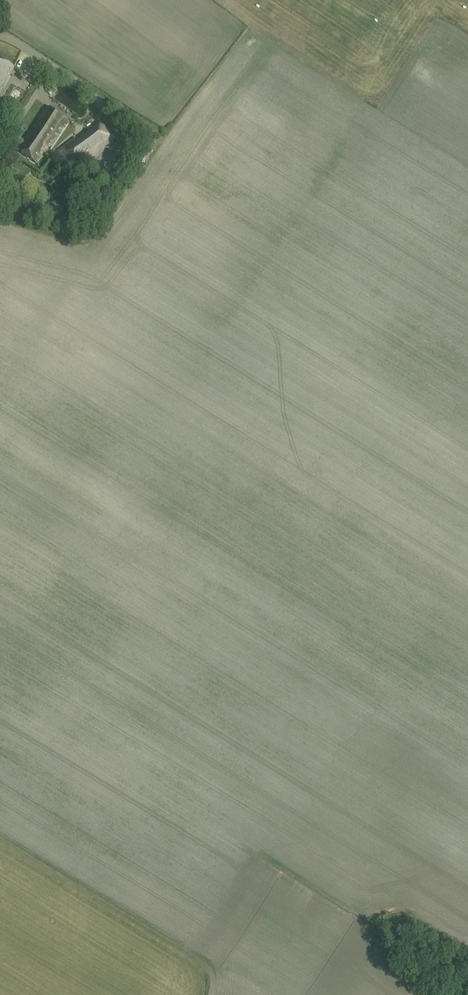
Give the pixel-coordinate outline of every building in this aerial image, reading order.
[(0,60),(0,92),(13,67),(0,60)] [(21,145),(17,150),(36,163),(44,152),(46,153),(50,148),(51,149),(70,122),(49,107),(24,141),(16,135),(13,139),(21,145)] [(73,170),(116,138),(105,123),(77,144),(74,139),(59,150),(73,170)]
